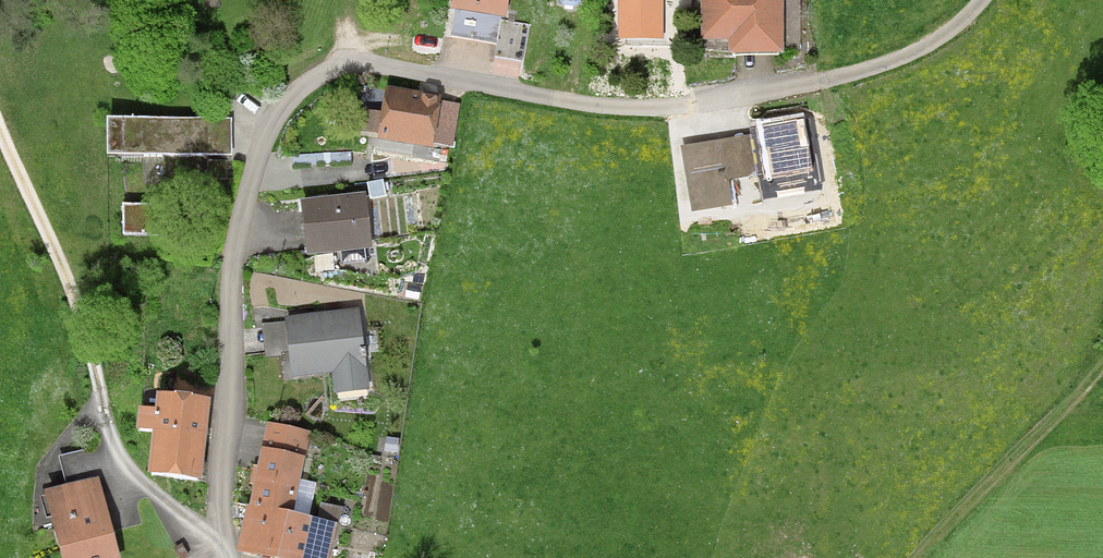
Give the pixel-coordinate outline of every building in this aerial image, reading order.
[(449,40),(495,47),(503,0),(455,0),(449,40)] [(755,46),(777,46),(777,0),(704,0),(704,38),(746,38),(755,46)] [(514,65),(518,44),(505,42),(501,62),(514,65)] [(380,139),(447,150),(454,107),(387,96),(380,139)] [(120,123),(120,160),(207,159),(206,122),(120,123)] [(751,133),(680,145),(691,211),(732,204),(728,179),(758,174),(751,133)] [(207,182),(225,182),(225,164),(207,164),(207,182)] [(368,247),(362,200),(301,208),(307,254),(368,247)] [(162,208),(121,208),(121,240),(163,239),(162,208)] [(307,323),(306,322),(285,324),(292,377),(332,372),(334,391),(365,388),(363,362),(364,361),(363,352),(361,353),(356,316),(324,320),(324,321),(307,323)] [(155,435),(150,479),(196,484),(205,404),(158,398),(157,415),(140,413),(138,433),(155,435)] [(269,428),(260,474),(254,472),(252,482),(258,484),(252,511),(287,518),(288,518),(306,436),(269,428)] [(385,442),(384,453),(394,454),(396,443),(385,442)] [(102,517),(105,516),(96,485),(48,497),(64,557),(113,557),(102,517)] [(287,518),(277,557),(325,557),(332,529),(335,530),(338,513),(319,509),(315,524),(288,518),(287,518)] [(265,557),(277,557),(287,518),(252,511),(242,553),(265,557)]
